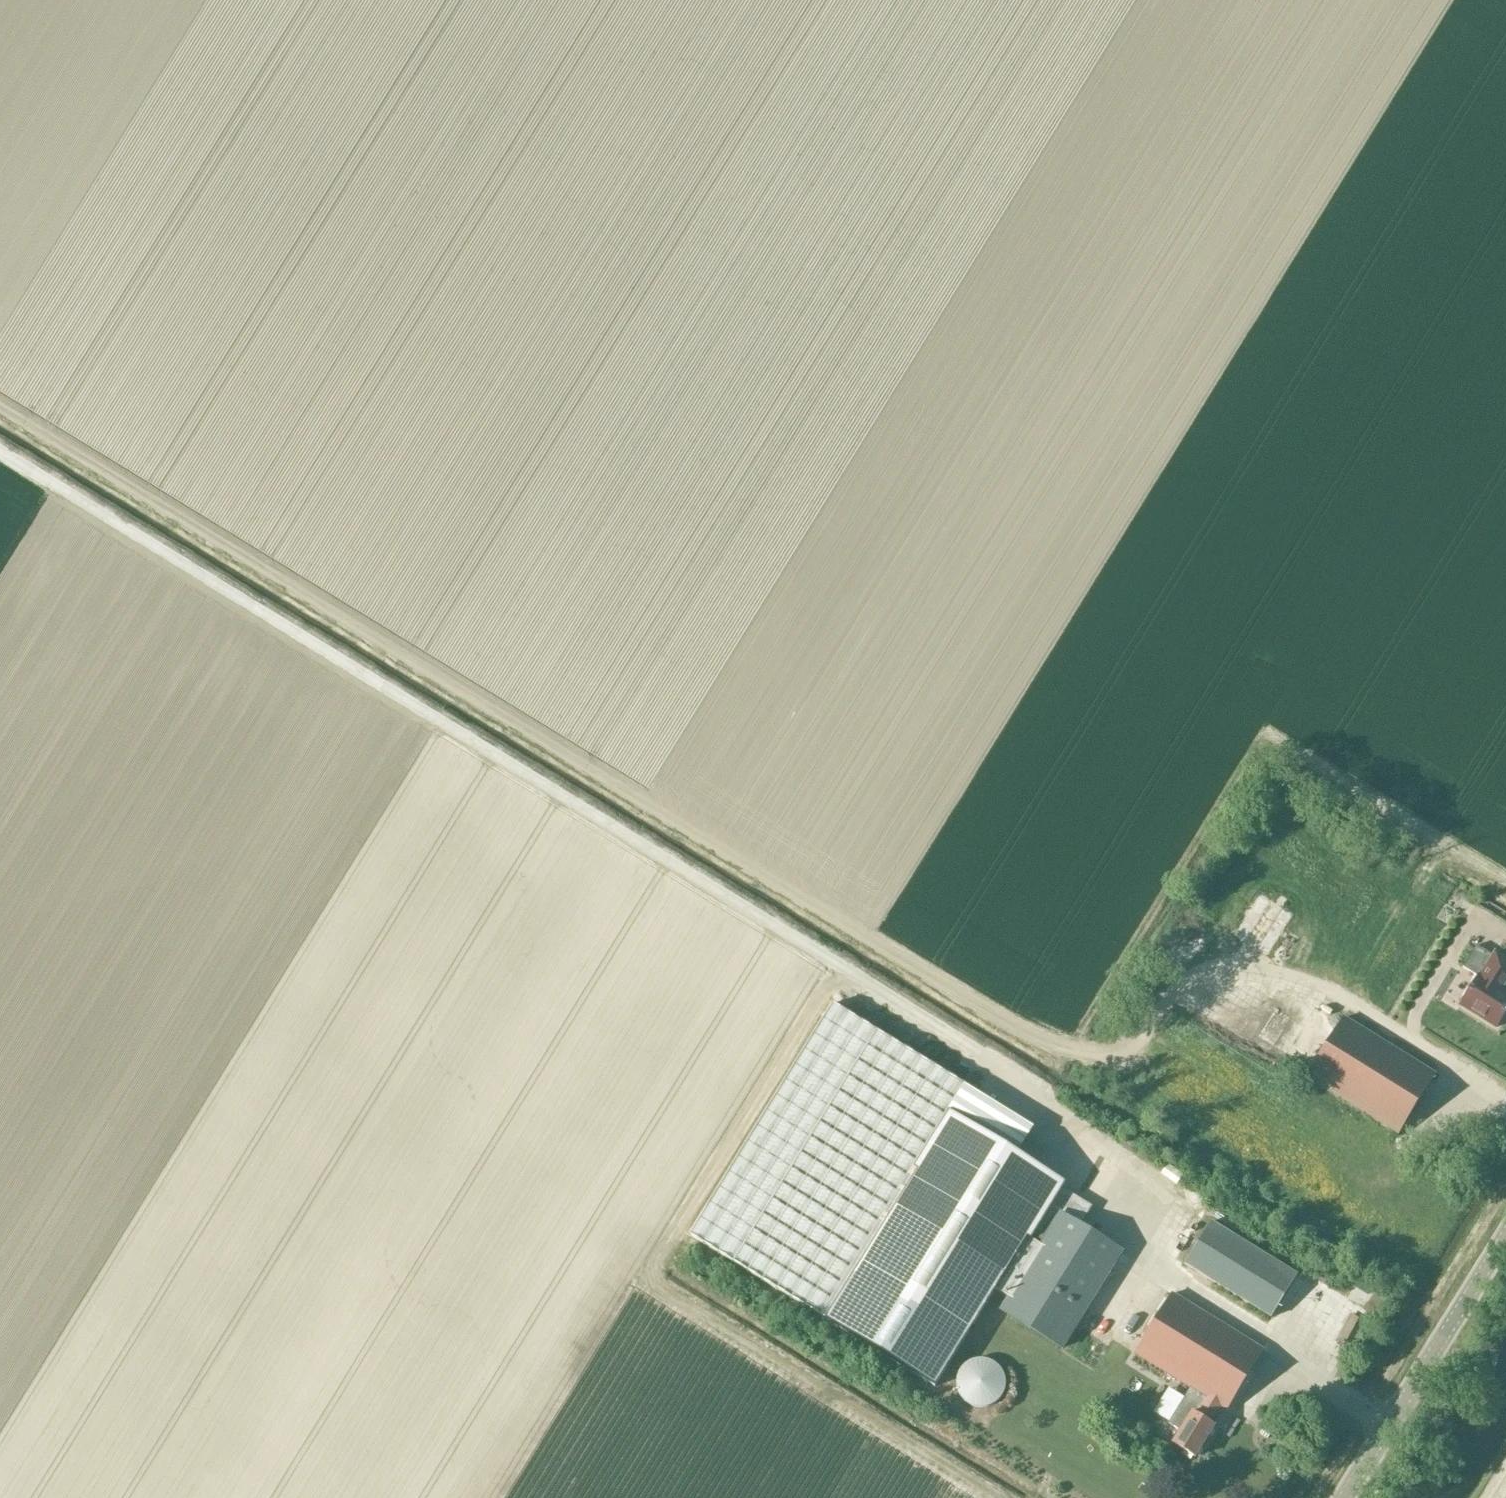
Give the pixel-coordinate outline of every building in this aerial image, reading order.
[(1505,1012),(1505,994),(1503,992),(1505,987),(1505,961),(1494,954),(1492,957),(1475,946),(1461,969),(1477,978),(1459,1006),(1496,1028),(1505,1012)] [(993,1290),(1006,1298),(1038,1246),(1057,1215),(1076,1227),(1088,1207),(1055,1187),(1056,1186),(1011,1159),(1031,1127),(830,1005),(689,1235),(934,1385),(961,1341),(993,1290)] [(1395,1134),(1433,1074),(1342,1018),(1305,1077),(1395,1134)] [(1038,1246),(1006,1298),(999,1310),(1061,1348),(1119,1253),(1076,1227),(1057,1215),(1038,1246)] [(1269,1318),(1295,1275),(1209,1221),(1182,1264),(1269,1318)] [(1224,1410),(1261,1350),(1171,1293),(1133,1354),(1188,1388),(1166,1423),(1178,1431),(1170,1443),(1193,1457),(1212,1426),(1208,1424),(1219,1407),(1224,1410)] [(962,1366),(958,1373),(956,1380),(956,1388),(959,1395),(964,1401),(970,1405),(978,1407),(986,1407),(993,1404),(999,1399),(1003,1391),(1004,1383),(1003,1375),(999,1368),(993,1362),(985,1359),(977,1359),(969,1361),(962,1366)]
